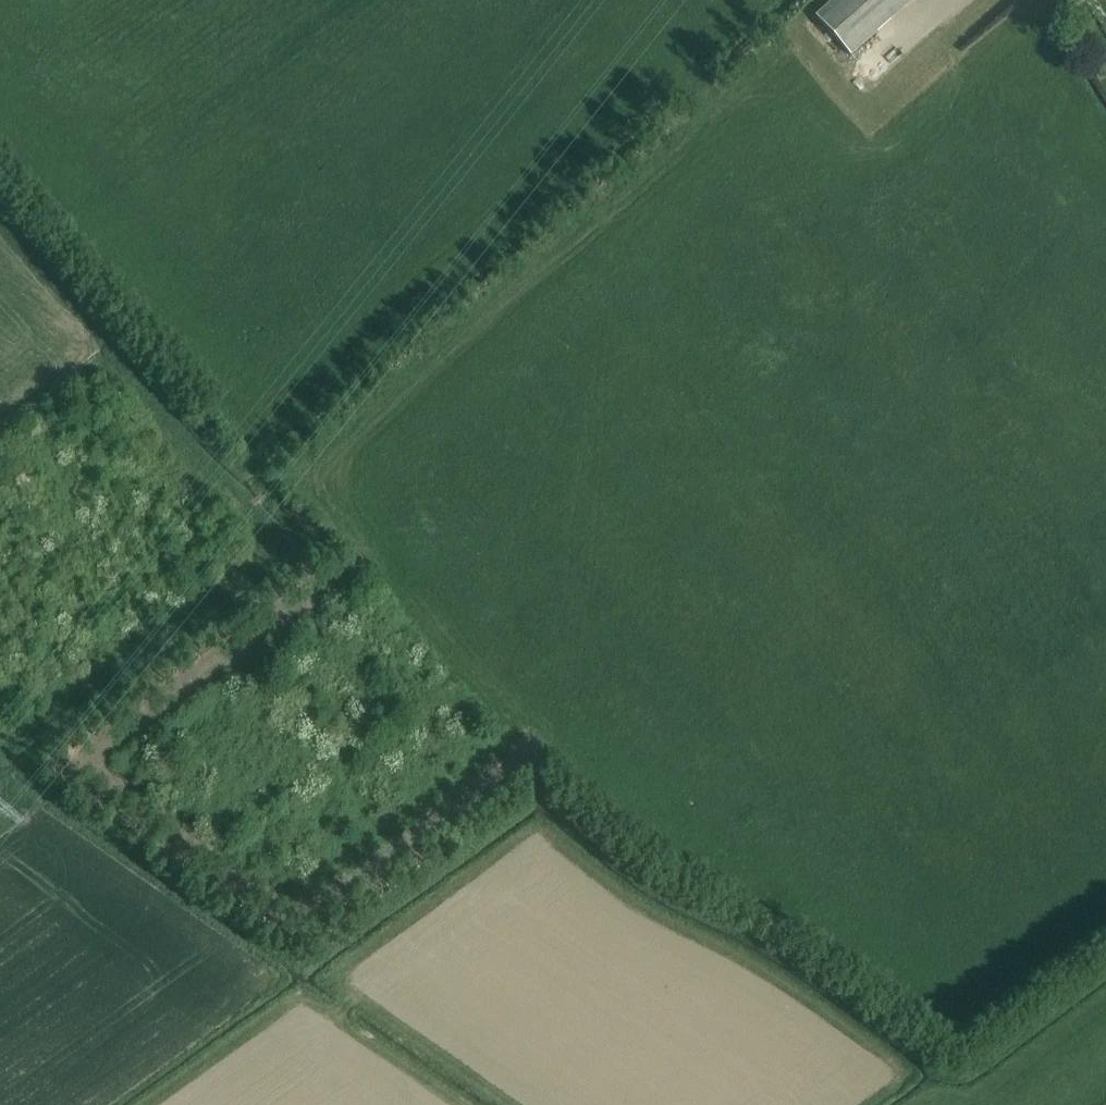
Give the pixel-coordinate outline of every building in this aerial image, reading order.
[(816,18),(851,57),(915,0),(836,0),(816,18)] [(250,505),(255,511),(270,498),(264,491),(250,505)]
